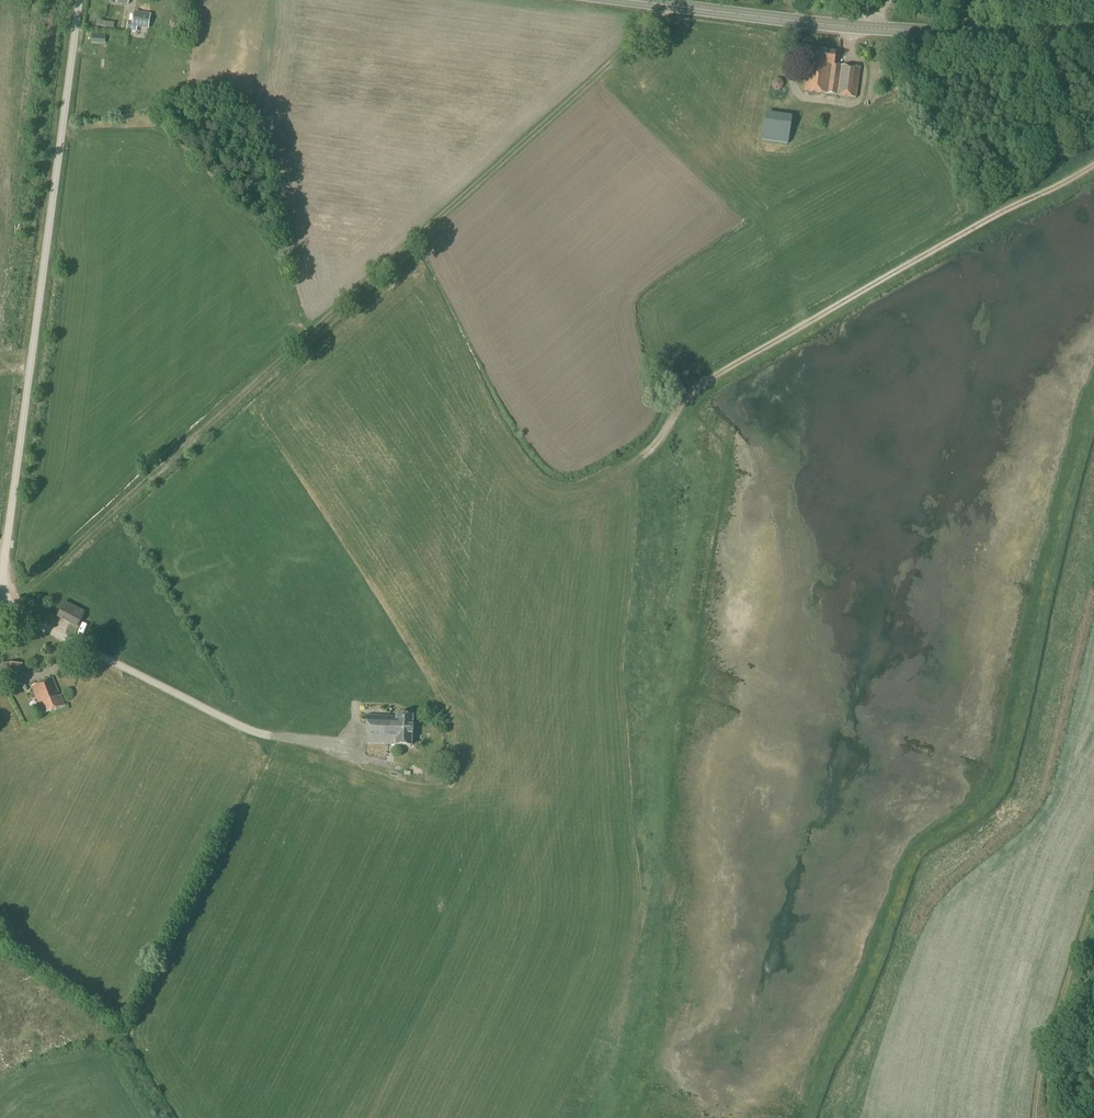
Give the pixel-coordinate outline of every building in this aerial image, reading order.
[(132,22),(128,22),(127,30),(137,32),(137,27),(148,29),(151,14),(134,11),(132,22)] [(815,63),(817,50),(798,47),(797,60),(809,62),(815,63)] [(804,91),(857,99),(861,68),(834,64),(835,53),(817,50),(815,63),(809,62),(808,67),(806,75),(807,75),(806,81),(805,81),(804,91)] [(766,115),(762,141),(788,145),(792,119),(766,115)] [(243,458),(247,454),(240,447),(233,454),(245,465),(248,462),(243,458)] [(57,618),(77,628),(85,612),(65,602),(57,618)] [(32,687),(43,715),(65,706),(61,696),(60,696),(52,678),(32,687)] [(367,715),(366,744),(394,745),(394,746),(412,746),(413,717),(396,716),(367,715)]
